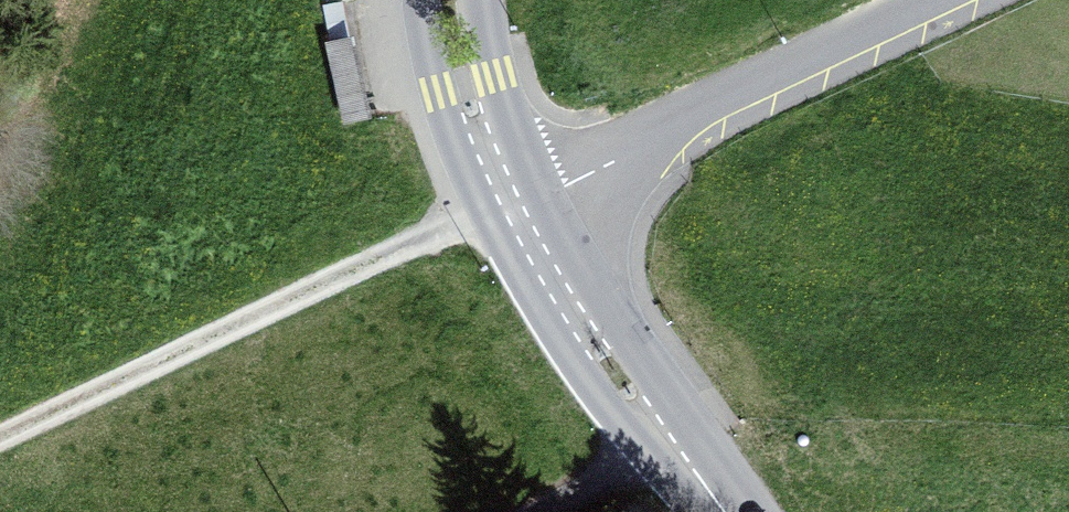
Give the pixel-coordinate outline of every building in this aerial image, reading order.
[(350,42),(330,46),(346,121),(366,117),(350,42)]
